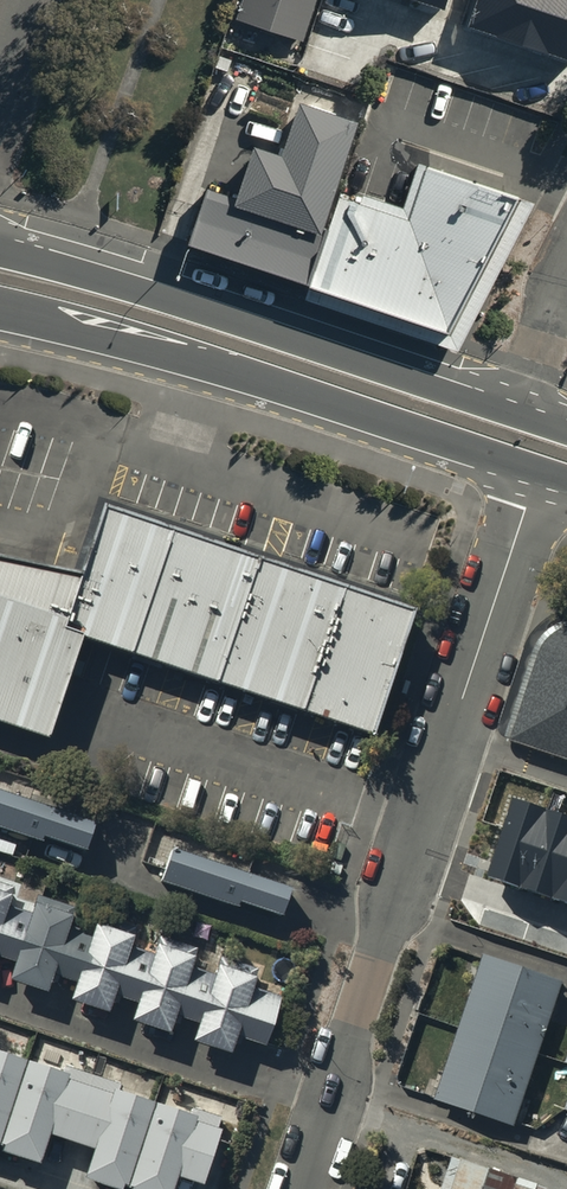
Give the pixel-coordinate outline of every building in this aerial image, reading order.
[(239,22),(304,44),(319,0),(247,0),(239,22)] [(446,11),(449,0),(412,0),(446,11)] [(476,33),(566,63),(566,0),(487,0),(476,33)] [(286,165),(258,156),(241,208),(327,238),(363,130),(304,110),(286,165)] [(361,210),(344,204),(330,239),(315,291),(450,337),(522,199),(432,170),(414,228),(361,210)] [(241,208),(212,198),(193,253),(315,291),(330,239),(327,238),(241,208)] [(106,506),(84,572),(0,555),(0,720),(50,738),(85,635),(374,734),(414,611),(106,506)] [(553,605),(509,736),(566,755),(566,610),(553,605)] [(17,825),(39,833),(41,826),(82,840),(91,813),(0,782),(0,842),(10,845),(17,825)] [(487,877),(566,903),(566,818),(513,800),(487,877)] [(289,880),(173,842),(172,846),(166,844),(157,873),(235,899),(237,894),(279,908),(289,880)] [(0,877),(0,950),(18,956),(13,971),(48,983),(53,968),(78,976),(72,992),(108,1004),(113,987),(136,994),(131,1012),(168,1024),(174,1007),(197,1014),(191,1033),(225,1044),(232,1024),(261,1034),(275,994),(247,985),(254,962),(220,951),(213,973),(185,963),(193,942),(158,930),(152,948),(128,941),(135,922),(95,909),(90,925),(73,919),(78,903),(33,888),(29,900),(18,897),(22,884),(0,877)] [(459,1024),(535,1050),(557,981),(481,956),(459,1024)] [(436,1094),(512,1118),(535,1050),(459,1024),(436,1094)] [(22,1052),(0,1044),(0,1116),(22,1052)] [(22,1052),(0,1116),(0,1141),(34,1153),(44,1122),(68,1130),(86,1073),(22,1052)] [(120,1181),(149,1093),(86,1073),(68,1130),(93,1138),(82,1169),(120,1181)] [(149,1093),(120,1181),(142,1188),(162,1188),(170,1164),(199,1173),(218,1115),(149,1093)] [(540,1184),(450,1155),(439,1188),(539,1188),(540,1184)]
